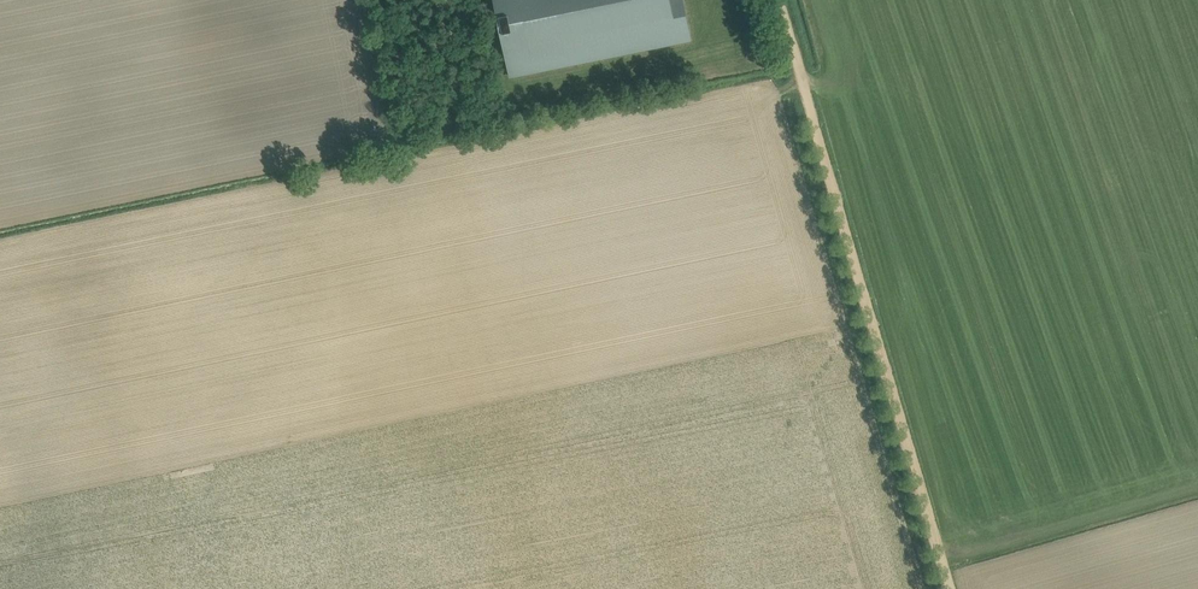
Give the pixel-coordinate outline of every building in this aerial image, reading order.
[(513,77),(690,41),(682,0),(497,0),(513,77)]
